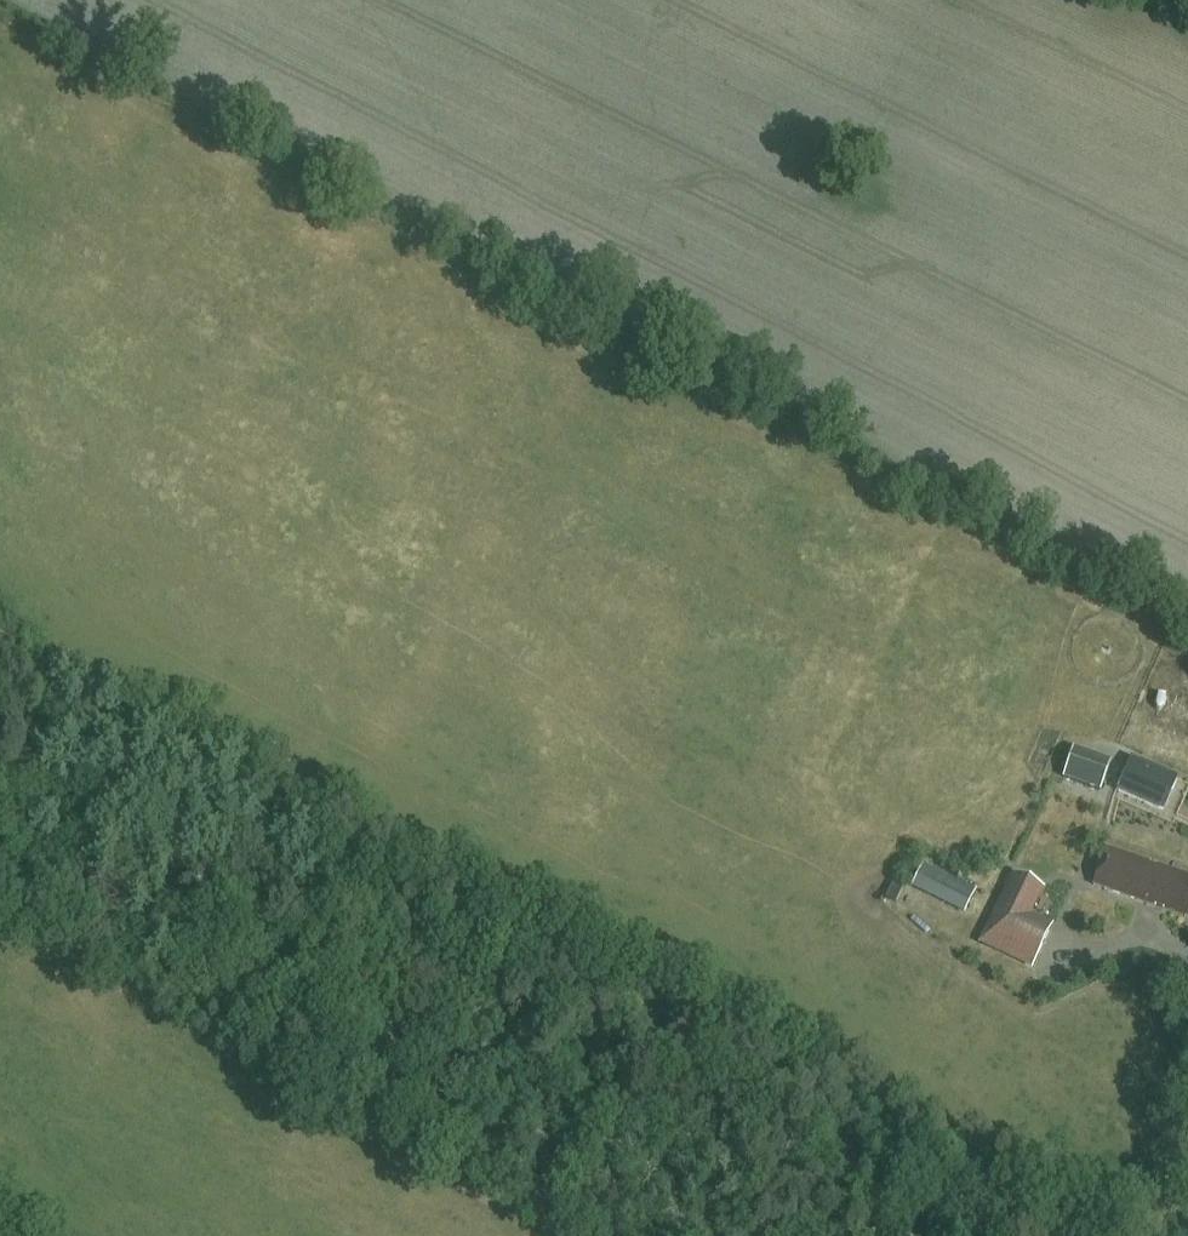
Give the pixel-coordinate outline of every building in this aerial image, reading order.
[(1073,746),(1062,778),(1101,790),(1111,759),(1073,746)] [(1174,816),(1184,793),(1133,769),(1122,792),(1174,816)] [(1106,847),(1094,883),(1187,915),(1187,911),(1187,875),(1106,847)] [(923,863),(912,887),(964,912),(975,888),(923,863)] [(979,943),(1032,968),(1053,925),(1030,914),(1044,886),(1013,871),(979,943)]
